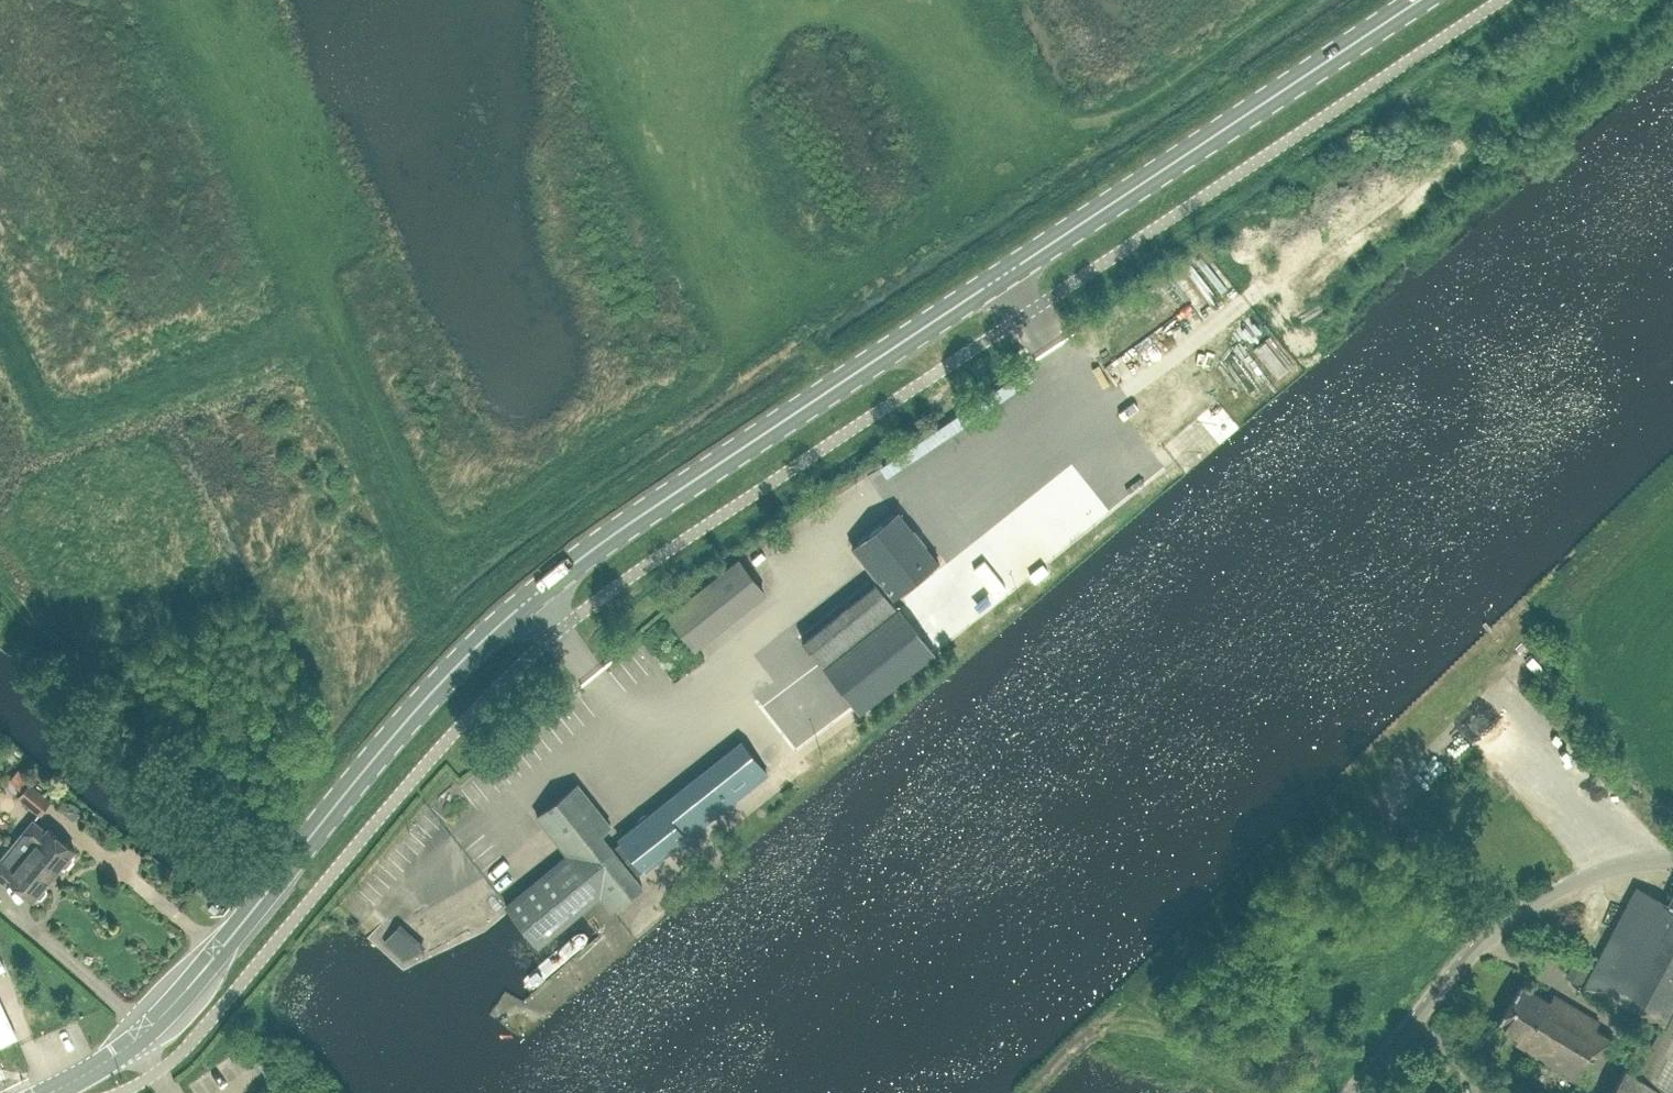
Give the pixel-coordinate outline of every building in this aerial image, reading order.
[(1193,259),(1160,288),(1189,321),(1222,292),(1193,259)] [(1261,315),(1271,325),(1282,313),(1273,303),(1261,315)] [(1215,367),(1225,380),(1254,356),(1265,370),(1275,361),(1253,335),(1215,367)] [(1104,340),(1092,350),(1101,360),(1112,349),(1104,340)] [(1040,434),(1051,426),(1041,412),(1030,420),(1040,434)] [(1048,492),(1070,524),(992,578),(985,568),(975,575),(988,594),(1148,484),(1120,442),(1048,492)] [(896,507),(850,544),(892,596),(937,560),(896,507)] [(760,587),(741,563),(673,617),(692,641),(760,587)] [(874,579),(801,638),(822,664),(895,605),(874,579)] [(930,647),(900,610),(824,669),(854,707),(930,647)] [(741,740),(738,742),(739,743),(618,837),(621,840),(612,846),(600,832),(610,824),(577,783),(536,815),(566,853),(505,903),(510,909),(538,944),(580,910),(599,894),(610,908),(641,883),(634,874),(642,867),(644,870),(766,773),(741,740)] [(50,798),(46,795),(29,781),(16,795),(38,813),(50,798)] [(47,826),(45,829),(32,819),(22,831),(35,842),(24,855),(50,877),(74,848),(47,826)] [(7,877),(32,898),(50,877),(24,855),(11,844),(0,857),(0,858),(0,878),(4,881),(7,877)] [(1582,985),(1634,1014),(1624,1032),(1638,1040),(1608,1092),(1672,1092),(1672,891),(1667,902),(1635,885),(1582,985)] [(1520,983),(1496,1022),(1518,1035),(1515,1041),(1528,1049),(1527,1051),(1568,1075),(1586,1086),(1614,1039),(1593,1026),(1597,1020),(1552,992),(1548,999),(1520,983)] [(9,1037),(7,1033),(15,1029),(0,999),(0,1041),(9,1037)] [(243,1057),(232,1065),(244,1081),(255,1073),(243,1057)]
